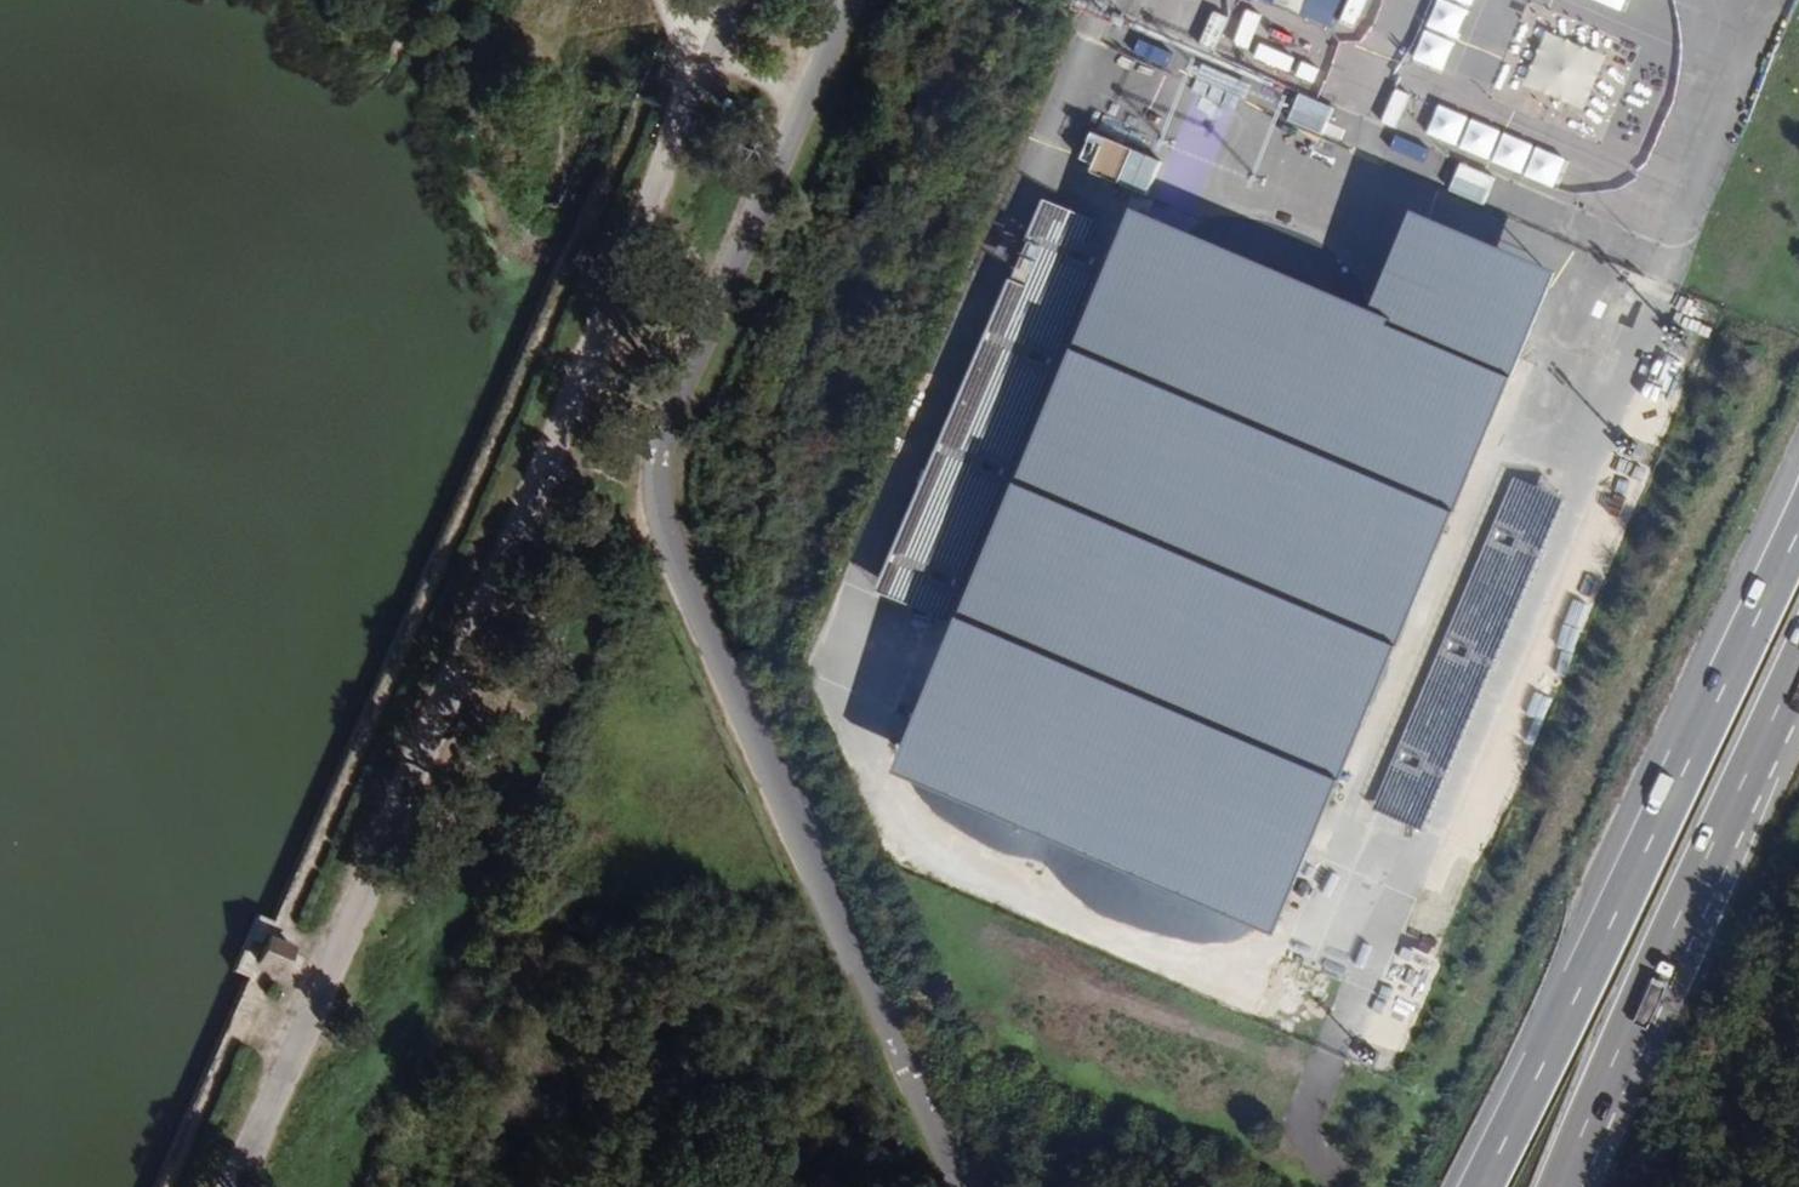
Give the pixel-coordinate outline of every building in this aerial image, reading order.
[(1144,214),(921,741),(1293,898),(1558,272),(1425,216),(1383,315),(1144,214)] [(1040,398),(978,371),(883,591),(944,618),(1040,398)] [(274,979),(286,949),(260,938),(253,953),(247,967),(274,979)]
